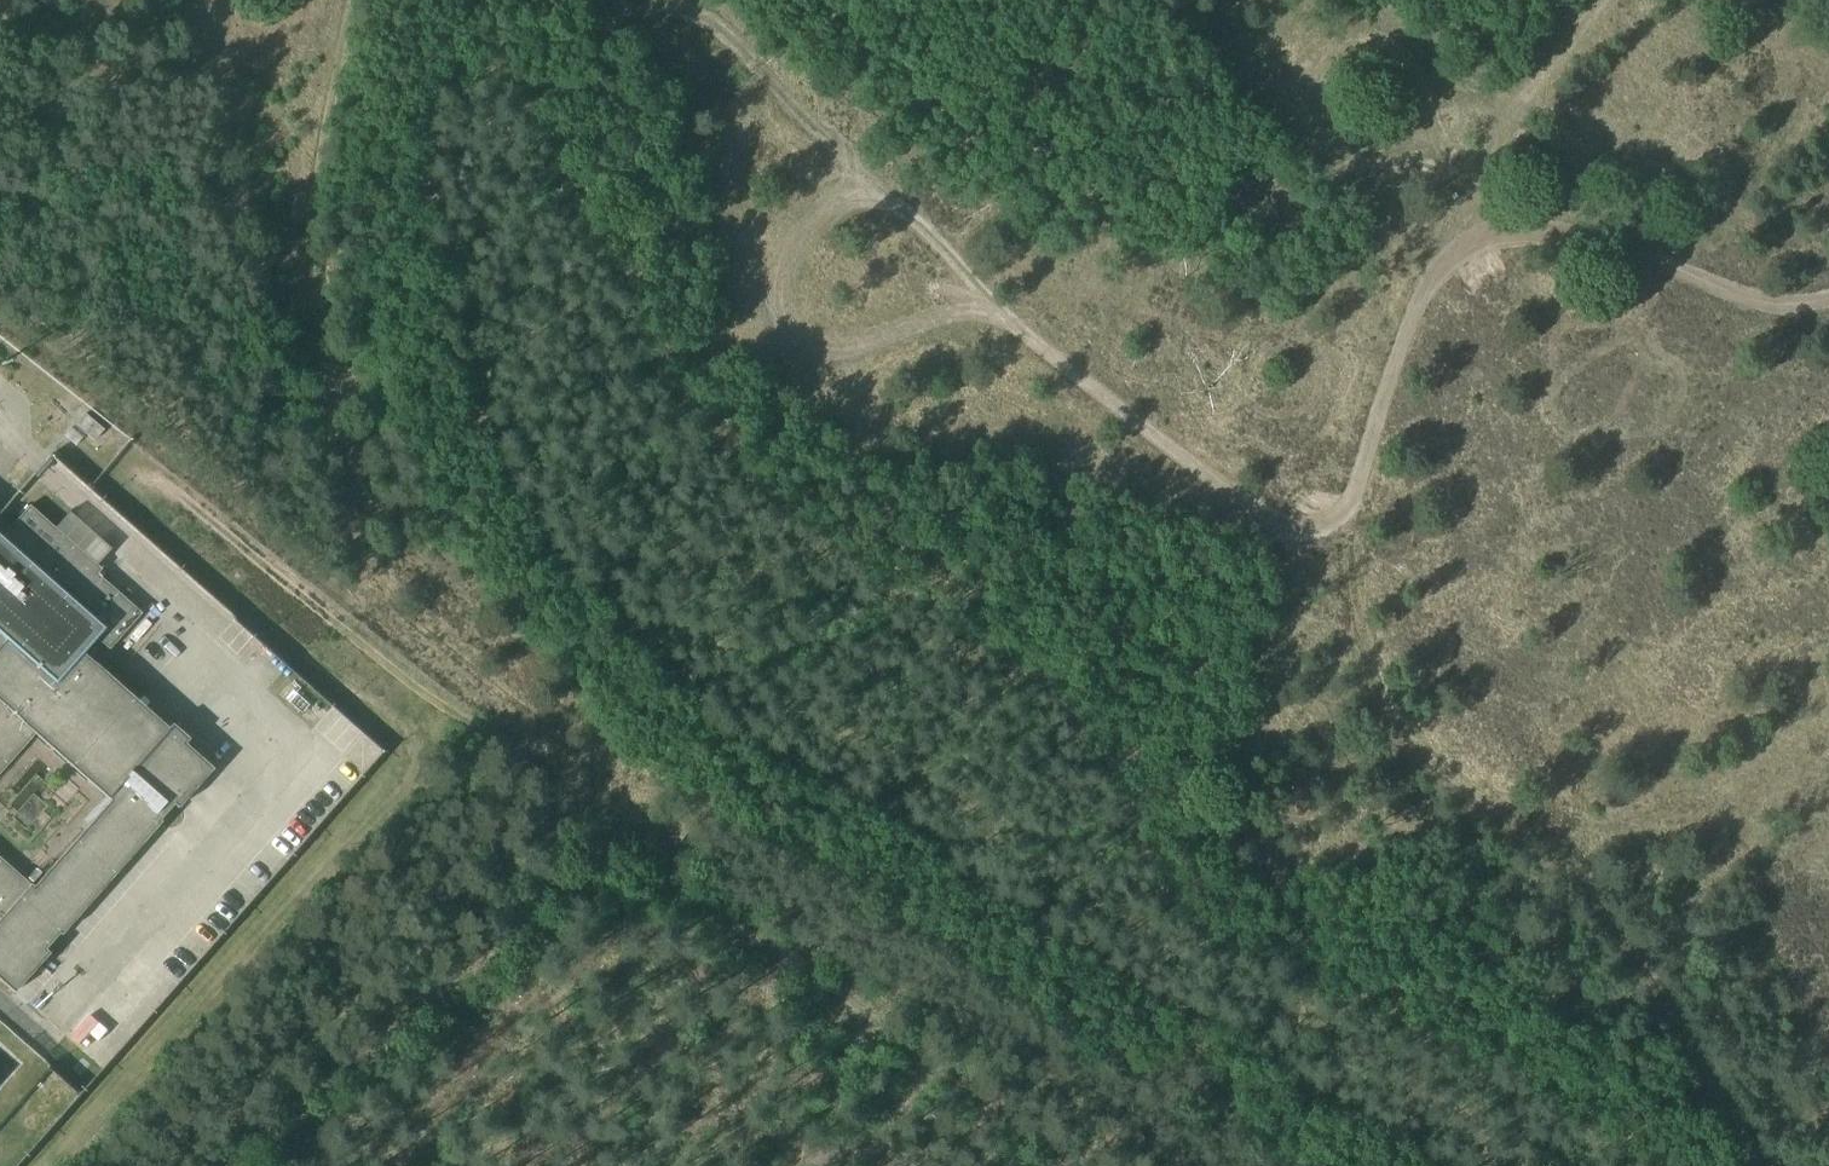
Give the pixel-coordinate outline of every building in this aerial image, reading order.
[(75,425),(93,441),(103,430),(85,414),(75,425)] [(14,989),(46,952),(41,948),(54,933),(57,936),(161,819),(158,817),(171,803),(175,807),(212,765),(184,740),(187,736),(170,721),(168,724),(84,650),(100,633),(108,640),(139,606),(97,569),(100,566),(96,562),(109,547),(66,508),(52,524),(27,502),(0,532),(0,983),(3,985),(14,989)]
